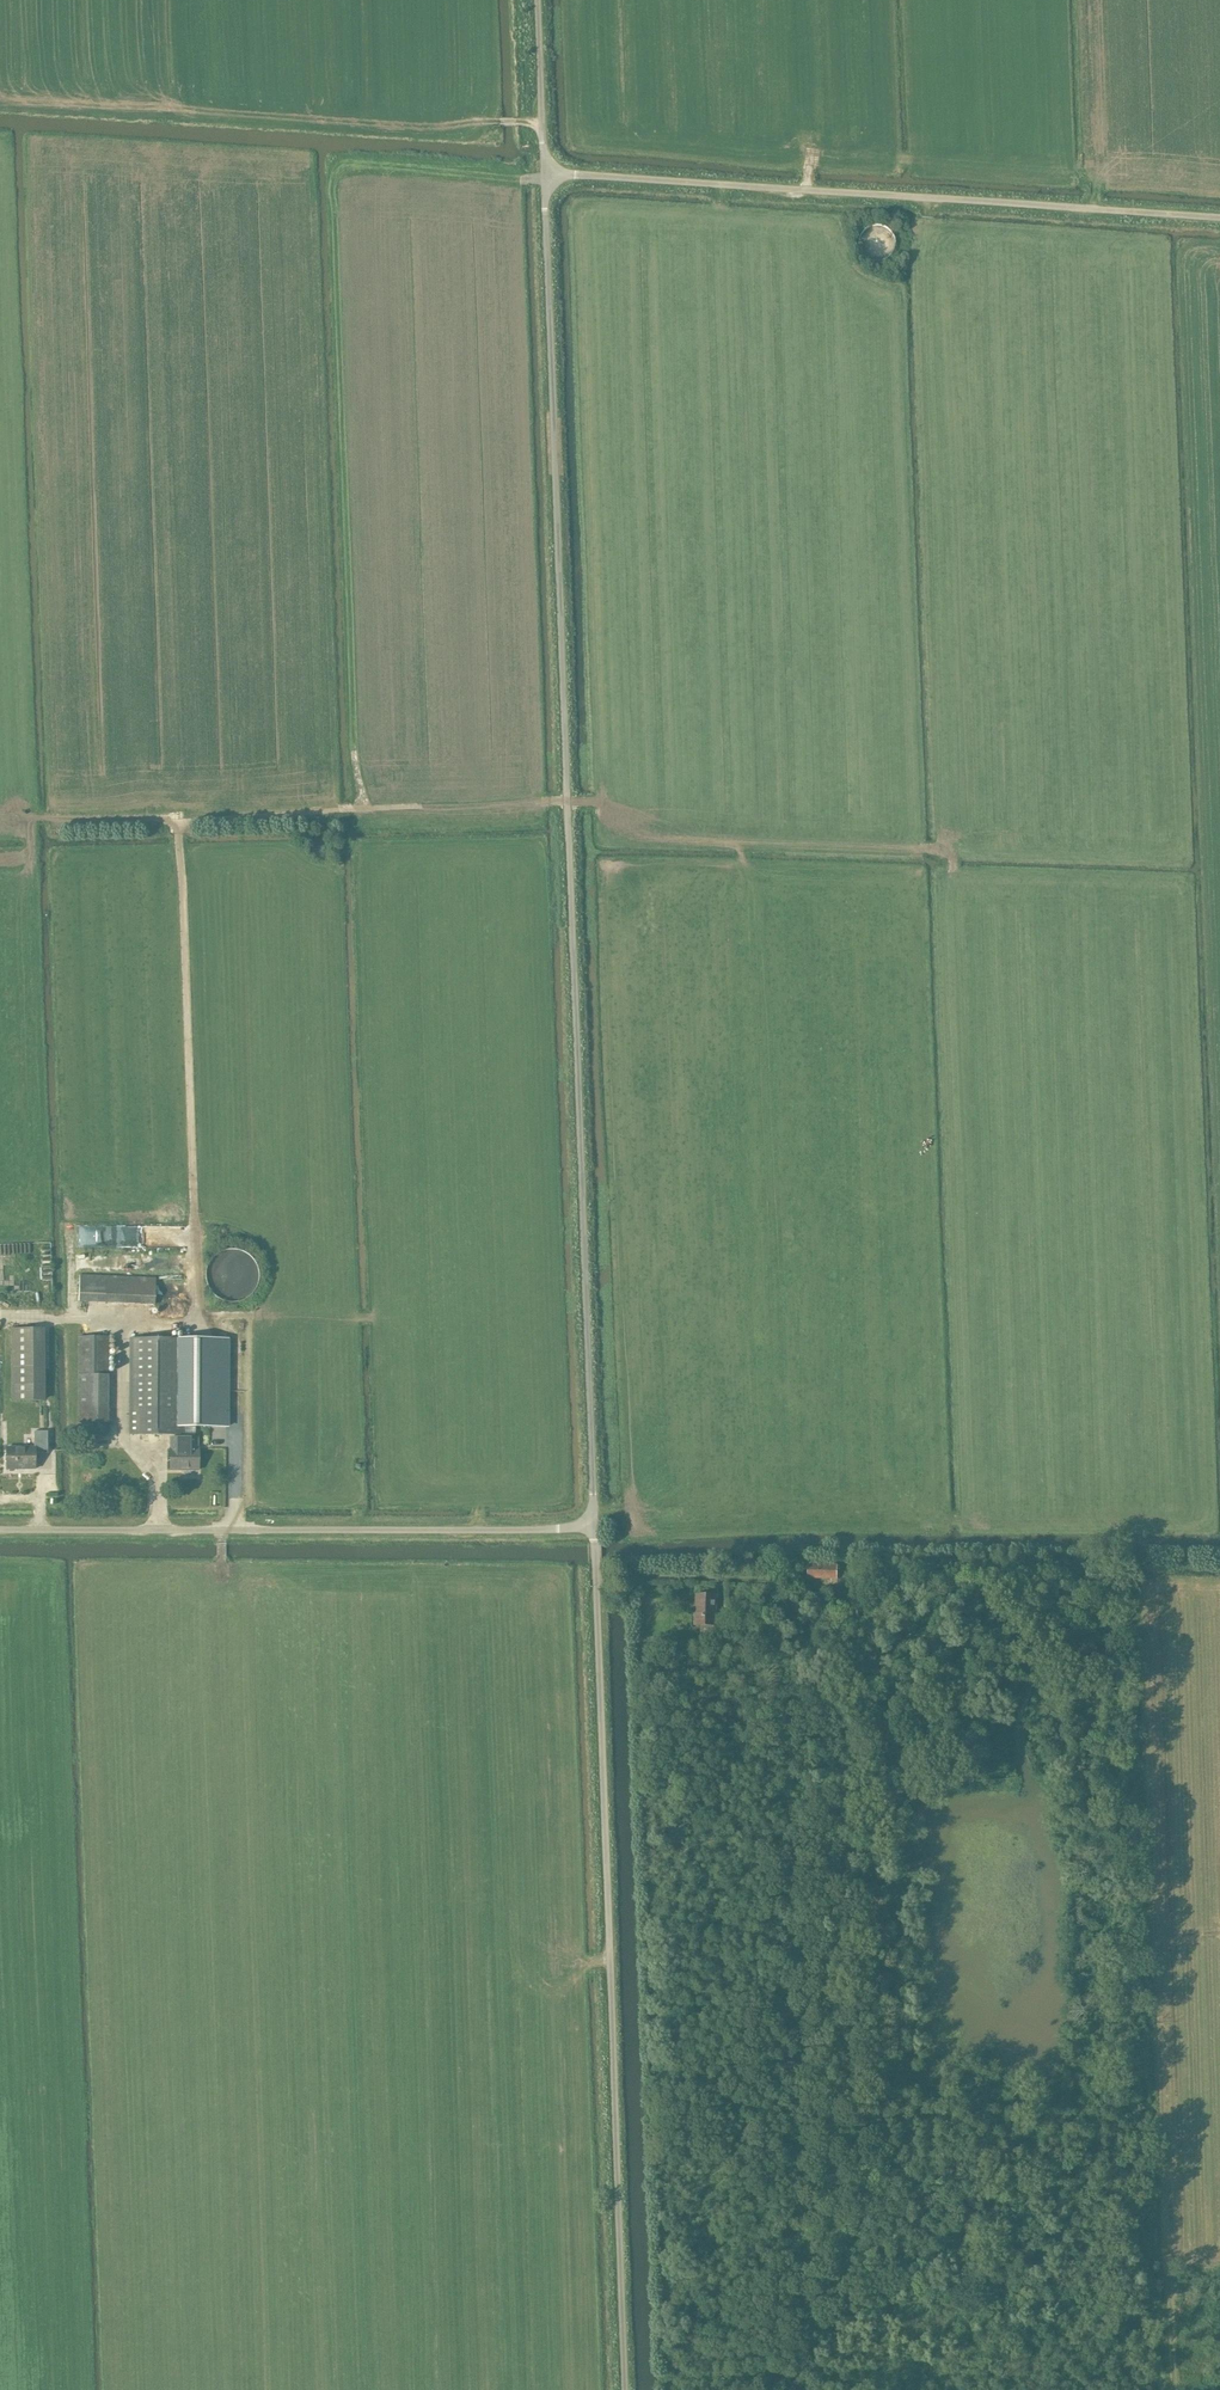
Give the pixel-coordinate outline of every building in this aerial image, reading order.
[(874,261),(880,261),(886,259),(890,256),(894,251),(895,245),(895,239),(893,234),(889,230),(885,226),(879,225),(874,225),(868,227),(864,230),(860,235),(859,240),(859,246),(860,251),(864,256),(869,260),(874,261)] [(77,1267),(91,1268),(91,1256),(77,1256),(77,1267)] [(220,1297),(242,1299),(243,1291),(253,1292),(255,1271),(245,1270),(246,1258),(232,1256),(231,1260),(221,1259),(220,1266),(229,1267),(229,1275),(222,1275),(220,1297)] [(78,1302),(155,1305),(156,1278),(79,1274),(78,1302)] [(35,1327),(11,1327),(12,1399),(35,1399),(45,1400),(45,1327),(35,1327)] [(108,1422),(109,1336),(79,1335),(78,1422),(108,1422)] [(181,1435),(185,1435),(185,1427),(228,1427),(228,1339),(185,1339),(129,1338),(129,1435),(170,1435),(181,1435)] [(35,1448),(47,1448),(47,1430),(34,1430),(34,1446),(6,1446),(6,1465),(23,1465),(23,1468),(35,1468),(35,1448)] [(170,1449),(170,1470),(198,1470),(198,1449),(181,1449),(181,1435),(170,1435),(170,1449)] [(837,1579),(837,1564),(808,1564),(808,1578),(837,1579)] [(696,1624),(701,1625),(701,1632),(717,1633),(718,1624),(715,1624),(716,1595),(697,1594),(696,1624)] [(864,1602),(853,1602),(852,1618),(863,1618),(864,1602)]
